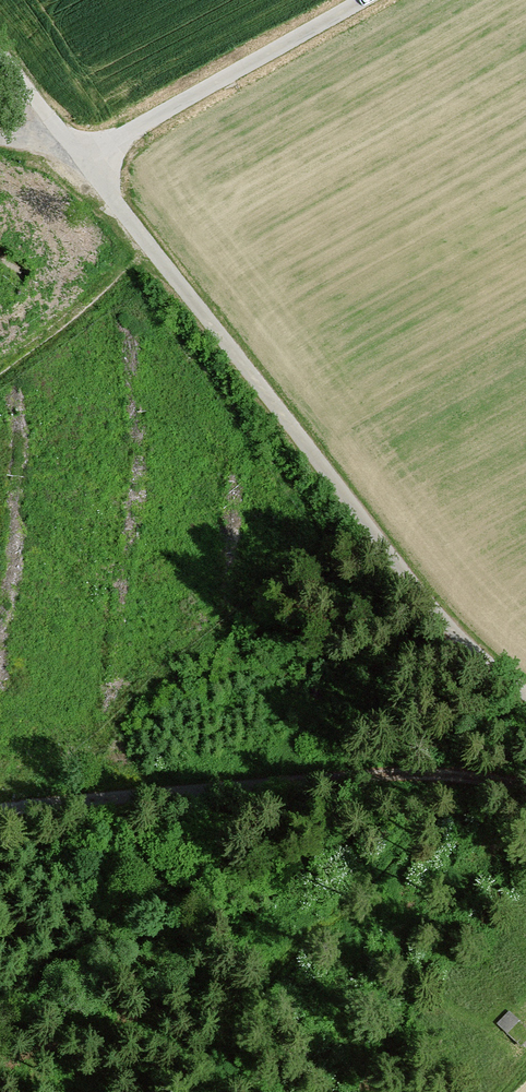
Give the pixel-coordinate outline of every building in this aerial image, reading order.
[(509,1010),(497,1024),(522,1046),(525,1041),(525,1026),(509,1010)]
